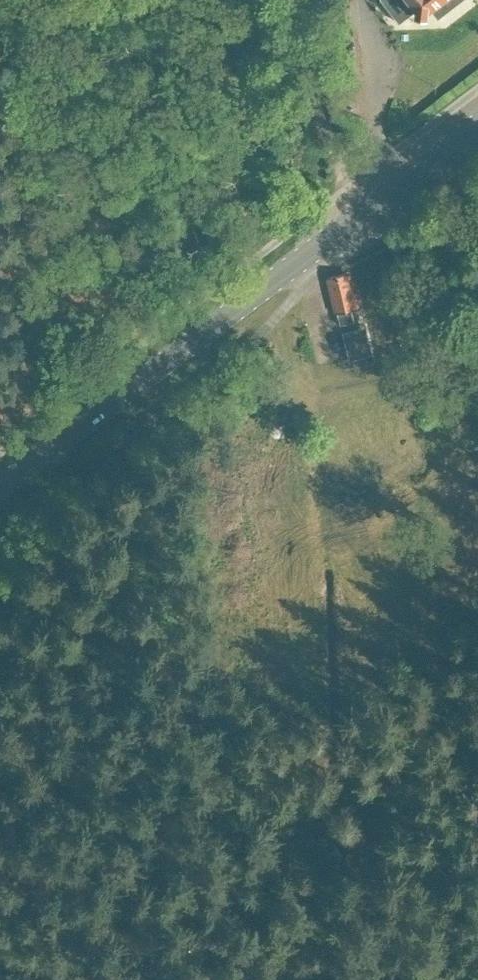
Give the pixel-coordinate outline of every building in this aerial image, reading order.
[(399,22),(417,8),(417,13),(426,14),(427,9),(431,6),(438,16),(459,0),(382,0),(399,22)] [(352,291),(348,273),(328,278),(337,312),(338,312),(340,320),(351,317),(349,307),(362,304),(359,289),(352,291)] [(369,353),(361,321),(341,326),(349,358),(369,353)]
